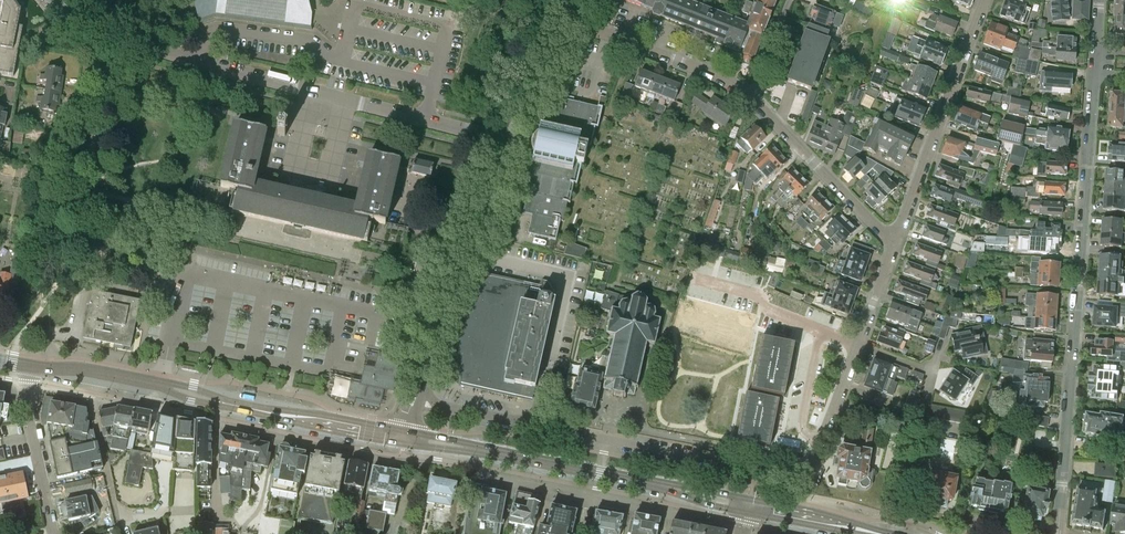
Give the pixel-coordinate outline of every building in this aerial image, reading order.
[(14,1),(15,0),(0,0),(0,74),(13,77),(23,28),(18,27),(21,12),(20,11),(14,1)] [(295,26),(296,25),(310,27),(310,28),(311,31),(312,31),(311,27),(315,27),(311,26),(311,25),(310,25),(307,12),(304,0),(201,0),(199,18),(198,19),(198,20),(198,24),(199,24),(199,20),(200,20),(215,15),(215,18),(216,18),(216,15),(217,15),(230,16),(231,17),(231,20),(232,21),(232,17),(233,17),(246,19),(247,19),(247,23),(248,23),(248,19),(262,21),(263,21),(263,25),(264,24),(264,21),(278,23),(279,24),(279,27),(280,27),(279,23),(280,23),(294,25),(294,26),(295,26),(295,29),(296,29),(295,26)] [(653,10),(658,0),(629,0),(653,10)] [(695,31),(704,8),(684,0),(658,0),(653,10),(652,14),(653,16),(658,18),(661,17),(695,31)] [(753,5),(756,7),(754,13),(769,19),(772,12),(776,0),(755,0),(753,5)] [(910,8),(927,14),(930,6),(915,0),(914,0),(910,8)] [(969,8),(972,0),(949,0),(969,8)] [(1026,2),(1020,0),(1005,0),(999,16),(1019,23),(1025,25),(1031,9),(1025,7),(1026,2)] [(1068,15),(1072,15),(1071,21),(1087,22),(1089,1),(1075,0),(1051,0),(1052,23),(1068,22),(1068,15)] [(849,10),(867,19),(871,10),(854,1),(849,10)] [(742,54),(741,58),(741,59),(742,62),(742,63),(748,65),(749,65),(751,63),(752,63),(762,37),(769,19),(754,13),(756,7),(753,5),(745,2),(741,12),(750,16),(747,25),(749,25),(742,42),(743,42),(747,43),(743,54),(742,54)] [(1116,3),(1115,18),(1117,18),(1124,19),(1124,4),(1116,3)] [(412,4),(411,13),(442,17),(443,7),(412,4)] [(808,27),(808,28),(822,34),(820,41),(824,43),(828,35),(827,34),(830,26),(839,30),(843,18),(834,15),(834,14),(815,6),(811,16),(813,17),(809,28),(808,27)] [(739,52),(743,42),(742,42),(749,25),(747,25),(704,8),(695,31),(717,39),(715,43),(739,52)] [(928,20),(924,29),(934,32),(934,31),(951,37),(956,25),(933,15),(930,21),(928,20)] [(1114,22),(1116,26),(1116,35),(1124,36),(1124,19),(1117,18),(1117,19),(1114,22)] [(1039,20),(1038,29),(1045,30),(1047,21),(1039,20)] [(991,24),(987,34),(1026,48),(1028,41),(1006,33),(1007,30),(991,24)] [(896,38),(898,31),(888,27),(886,34),(896,38)] [(479,40),(485,41),(488,30),(482,28),(479,40)] [(805,34),(787,82),(810,91),(827,44),(824,43),(820,41),(822,34),(808,28),(805,35),(805,34)] [(1034,31),(1030,49),(1038,51),(1040,39),(1046,39),(1047,32),(1036,31),(1034,31)] [(886,34),(881,48),(888,51),(893,37),(886,34)] [(1012,57),(1028,61),(1030,49),(1026,48),(987,34),(983,44),(1000,51),(1001,47),(1014,51),(1012,57)] [(912,38),(910,45),(944,58),(947,49),(926,41),(925,43),(912,38)] [(1042,42),(1041,48),(1075,51),(1076,40),(1056,38),(1056,43),(1042,42)] [(944,58),(910,45),(907,51),(920,57),(919,58),(940,67),(944,58)] [(881,48),(878,56),(896,63),(897,61),(907,65),(910,59),(899,55),(888,51),(881,48)] [(1030,49),(1028,61),(1039,63),(1041,54),(1054,55),(1054,61),(1074,62),(1075,51),(1041,48),(1041,51),(1038,51),(1030,49)] [(991,81),(1000,84),(1008,62),(1000,59),(999,61),(980,54),(974,71),(992,78),(991,81)] [(1014,73),(1024,75),(1027,61),(1017,59),(1014,73)] [(1027,61),(1024,75),(1036,78),(1039,64),(1027,61)] [(910,65),(908,71),(915,73),(912,80),(930,87),(931,86),(933,85),(934,82),(933,81),(935,74),(910,65)] [(46,81),(44,89),(60,91),(62,76),(60,76),(61,68),(48,66),(47,75),(40,74),(39,80),(46,81)] [(876,67),(870,83),(883,88),(889,72),(876,67)] [(635,87),(648,92),(654,76),(640,71),(635,87)] [(1040,72),(1039,92),(1051,93),(1051,88),(1070,90),(1070,88),(1072,87),(1072,83),(1070,81),(1071,74),(1051,73),(1040,72)] [(648,92),(660,97),(666,81),(654,76),(648,92)] [(824,80),(822,87),(826,89),(830,87),(831,83),(824,80)] [(930,87),(912,80),(909,87),(903,85),(901,91),(926,100),(928,94),(930,94),(931,90),(930,89),(930,87)] [(666,81),(660,97),(674,102),(680,86),(666,81)] [(621,96),(628,98),(633,86),(626,83),(621,96)] [(1007,114),(1018,117),(1021,100),(1019,99),(1006,96),(1006,97),(998,95),(969,88),(968,91),(966,92),(965,96),(967,99),(985,103),(985,102),(996,104),(997,101),(1009,104),(1007,114)] [(1008,88),(1006,96),(1019,99),(1021,90),(1008,88)] [(60,91),(44,89),(43,98),(37,97),(36,102),(42,103),(41,112),(54,114),(55,106),(58,106),(60,91)] [(848,105),(857,108),(863,92),(856,90),(853,97),(852,97),(848,105)] [(1108,105),(1110,109),(1110,110),(1124,112),(1124,94),(1111,93),(1111,102),(1108,105)] [(703,113),(724,127),(734,113),(713,99),(710,103),(697,95),(692,102),(705,111),(703,113)] [(865,95),(860,105),(870,110),(875,99),(865,95)] [(598,105),(605,107),(606,98),(600,97),(598,105)] [(533,164),(530,173),(574,184),(577,185),(581,165),(584,166),(588,146),(591,147),(595,128),(598,128),(602,108),(556,98),(551,117),(549,116),(546,127),(540,125),(538,134),(537,134),(536,135),(535,136),(534,137),(533,138),(533,139),(532,140),(532,141),(531,143),(531,144),(531,145),(531,146),(531,148),(531,149),(531,150),(531,151),(532,152),(533,154),(533,155),(531,163),(533,164)] [(895,99),(892,107),(921,118),(922,117),(924,117),(925,113),(924,112),(925,110),(902,100),(901,101),(895,99)] [(1021,100),(1018,117),(1027,119),(1027,116),(1030,102),(1021,100)] [(671,115),(678,117),(683,105),(676,102),(671,115)] [(1045,115),(1045,116),(1066,121),(1067,120),(1068,119),(1069,115),(1068,113),(1069,110),(1042,104),(1039,114),(1045,115)] [(811,113),(817,115),(820,109),(813,107),(811,113)] [(921,118),(892,107),(889,115),(895,117),(895,118),(918,127),(919,125),(921,125),(922,121),(921,120),(921,118)] [(960,107),(957,115),(987,126),(990,119),(981,116),(981,114),(960,107)] [(1110,110),(1110,112),(1108,115),(1109,119),(1109,128),(1124,129),(1124,112),(1110,110)] [(827,127),(819,150),(833,155),(839,140),(842,134),(850,137),(857,116),(847,111),(841,125),(830,120),(827,127)] [(987,126),(957,115),(954,124),(975,132),(976,129),(985,133),(987,126)] [(894,162),(899,164),(900,161),(901,161),(902,162),(914,136),(877,119),(863,148),(875,155),(877,150),(887,154),(885,159),(894,163),(894,162)] [(806,144),(819,150),(827,127),(814,121),(811,128),(812,129),(806,144)] [(228,195),(232,196),(229,212),(367,243),(372,222),(385,225),(399,162),(368,155),(356,207),(321,199),(322,197),(324,198),(326,189),(321,188),(315,186),(314,190),(313,195),(315,196),(315,198),(254,184),(266,132),(235,125),(220,187),(229,189),(228,195)] [(1023,136),(1024,128),(1018,126),(1017,129),(1000,125),(998,134),(996,134),(994,141),(999,142),(999,143),(1024,149),(1027,136),(1023,136)] [(25,127),(15,126),(12,143),(22,144),(25,127)] [(741,140),(737,144),(741,148),(747,155),(752,151),(765,138),(764,136),(764,134),(762,132),(760,132),(754,126),(741,139),(741,140)] [(279,127),(277,135),(285,137),(287,129),(279,127)] [(1036,129),(1035,136),(1067,141),(1069,130),(1048,127),(1047,131),(1036,129)] [(1067,141),(1035,136),(1034,144),(1046,145),(1045,150),(1066,152),(1067,141)] [(948,137),(945,145),(972,154),(973,150),(995,156),(999,143),(977,137),(975,146),(948,137)] [(857,141),(850,138),(847,146),(853,149),(857,141)] [(2,158),(9,159),(10,143),(3,142),(2,158)] [(1124,163),(1124,145),(1110,144),(1109,162),(1124,163)] [(972,154),(945,145),(942,154),(961,161),(974,165),(978,156),(972,154)] [(749,178),(752,182),(780,154),(776,151),(776,149),(774,147),(773,147),(772,146),(759,158),(763,162),(753,171),(755,172),(749,178)] [(1022,168),(1026,150),(1013,146),(1007,168),(1012,169),(1013,166),(1022,168)] [(844,156),(851,160),(857,153),(847,148),(844,156)] [(21,157),(33,160),(35,152),(22,150),(21,157)] [(723,171),(730,173),(732,166),(733,166),(737,154),(730,151),(723,171)] [(780,154),(752,182),(756,186),(771,171),(774,175),(787,163),(786,161),(786,160),(784,158),(783,158),(780,154)] [(866,175),(872,169),(877,164),(867,158),(861,165),(855,159),(843,171),(847,174),(845,175),(850,180),(851,179),(852,180),(860,172),(864,176),(866,175)] [(414,161),(411,174),(430,178),(433,165),(414,161)] [(1036,177),(1046,177),(1046,175),(1065,176),(1066,164),(1046,163),(1037,162),(1036,177)] [(881,178),(874,184),(887,197),(888,196),(889,197),(893,193),(892,192),(896,188),(889,180),(893,173),(877,164),(872,169),(881,178)] [(934,177),(946,181),(945,185),(958,190),(963,176),(972,179),(974,171),(959,168),(957,172),(938,166),(934,177)] [(784,185),(770,199),(775,203),(780,198),(783,195),(800,177),(797,173),(797,172),(795,170),(793,170),(792,169),(780,182),(784,185)] [(735,183),(742,185),(745,173),(738,171),(735,183)] [(1106,184),(1124,185),(1124,172),(1107,171),(1106,184)] [(574,184),(530,173),(528,173),(523,193),(529,194),(525,213),(533,215),(528,235),(556,241),(560,222),(563,222),(567,203),(570,203),(574,184)] [(991,186),(994,175),(987,173),(985,184),(991,186)] [(870,180),(866,175),(861,179),(865,184),(870,180)] [(783,195),(780,198),(784,203),(793,194),(796,197),(808,185),(807,184),(807,182),(805,180),(804,181),(800,177),(783,195)] [(1043,195),(1064,196),(1065,185),(1044,183),(1044,188),(1038,188),(1038,194),(1043,194),(1043,195)] [(887,197),(874,184),(865,193),(870,198),(866,202),(873,210),(881,202),(882,203),(887,199),(886,198),(887,197)] [(1104,197),(1124,199),(1124,194),(1124,185),(1106,184),(1106,190),(1104,190),(1104,197)] [(954,205),(956,199),(967,203),(970,195),(952,188),(951,192),(934,186),(930,197),(948,204),(949,203),(954,205)] [(802,214),(808,219),(825,201),(817,193),(804,206),(807,209),(802,214)] [(967,203),(984,210),(987,201),(970,195),(967,203)] [(1103,204),(1105,204),(1104,211),(1124,212),(1124,199),(1104,197),(1103,204)] [(705,227),(711,229),(721,202),(714,200),(705,227)] [(825,201),(808,219),(813,224),(817,219),(820,222),(833,209),(825,201)] [(1039,215),(1044,215),(1061,217),(1061,214),(1062,214),(1063,209),(1061,209),(1062,205),(1030,203),(1030,204),(1027,204),(1027,209),(1029,209),(1029,210),(1039,211),(1039,215)] [(926,217),(937,221),(936,225),(956,232),(957,226),(956,226),(951,224),(954,215),(930,206),(926,217)] [(825,235),(831,241),(847,223),(839,215),(826,228),(829,231),(825,235)] [(795,224),(799,228),(804,222),(800,218),(795,224)] [(1102,226),(1101,233),(1122,234),(1123,221),(1104,220),(1103,227),(1102,226)] [(804,222),(799,228),(803,232),(808,226),(804,222)] [(847,223),(831,241),(836,246),(841,241),(843,244),(856,231),(847,223)] [(1061,241),(1061,231),(1059,231),(1059,225),(1036,224),(1036,231),(1019,230),(1019,237),(1061,241)] [(921,237),(940,244),(940,243),(946,245),(948,239),(942,238),(944,233),(925,226),(921,237)] [(998,238),(1006,238),(1006,236),(1006,231),(1006,229),(999,226),(998,238)] [(1122,234),(1101,233),(1101,240),(1102,240),(1102,247),(1121,248),(1122,234)] [(997,238),(985,237),(985,246),(1007,247),(1008,238),(1006,238),(998,238),(997,238)] [(1060,250),(1061,241),(1019,237),(1018,244),(1042,245),(1042,248),(1043,249),(1043,251),(1049,251),(1049,255),(1057,255),(1057,250),(1060,250)] [(818,246),(822,249),(828,244),(824,240),(818,246)] [(853,243),(846,263),(865,270),(868,264),(866,263),(869,257),(867,256),(870,249),(853,243)] [(563,255),(582,260),(586,251),(567,244),(563,255)] [(828,244),(822,249),(819,253),(825,255),(832,247),(828,244)] [(970,254),(983,255),(984,245),(974,244),(970,254)] [(931,262),(930,267),(943,272),(945,267),(937,265),(941,254),(916,245),(912,256),(931,262)] [(723,259),(725,249),(719,247),(716,257),(723,259)] [(1,310),(5,287),(8,288),(9,283),(17,285),(23,252),(14,250),(10,275),(0,274),(0,310),(1,310)] [(739,255),(726,251),(724,258),(737,262),(739,255)] [(958,256),(955,267),(964,270),(967,259),(958,256)] [(1099,263),(1099,269),(1119,270),(1120,257),(1101,256),(1101,263),(1099,263)] [(766,260),(753,258),(752,268),(765,270),(766,260)] [(1058,276),(1059,265),(1039,263),(1040,259),(1039,259),(1031,258),(1030,274),(1031,275),(1058,276)] [(768,264),(766,271),(781,275),(785,261),(777,259),(775,266),(768,264)] [(863,276),(865,270),(846,263),(840,260),(835,273),(859,282),(862,276),(863,276)] [(815,270),(817,264),(809,261),(807,267),(815,270)] [(920,285),(935,290),(937,284),(928,281),(931,272),(906,263),(902,274),(921,281),(920,285)] [(818,265),(816,270),(823,273),(825,268),(818,265)] [(1100,276),(1099,283),(1119,285),(1119,270),(1099,269),(1098,276),(1100,276)] [(823,273),(816,270),(814,276),(821,278),(823,273)] [(460,378),(460,380),(459,382),(459,384),(458,386),(459,386),(460,384),(532,400),(554,300),(552,300),(553,292),(547,282),(542,281),(541,286),(484,274),(451,358),(450,357),(449,358),(451,359),(452,360),(453,361),(454,363),(455,364),(456,366),(457,368),(458,369),(458,371),(459,373),(459,375),(460,378)] [(767,286),(774,289),(779,277),(773,274),(767,286)] [(948,284),(957,287),(960,277),(951,275),(948,284)] [(1057,288),(1058,276),(1031,275),(1030,286),(1057,288)] [(924,303),(928,292),(915,288),(897,281),(893,292),(904,296),(903,301),(918,306),(920,302),(924,303)] [(854,296),(856,290),(834,282),(829,294),(834,296),(853,303),(855,297),(854,296)] [(1119,285),(1099,283),(1098,296),(1121,297),(1121,291),(1118,291),(1119,285)] [(87,306),(89,306),(83,339),(130,348),(140,301),(92,291),(90,302),(87,306)] [(602,356),(598,373),(601,374),(601,377),(604,377),(604,379),(602,379),(602,380),(603,381),(604,381),(603,383),(604,383),(602,389),(612,391),(611,393),(610,393),(609,395),(611,395),(611,397),(612,397),(613,396),(615,396),(615,395),(617,396),(619,396),(619,397),(621,398),(621,399),(623,400),(623,398),(625,398),(625,396),(624,396),(624,394),(634,396),(636,388),(637,389),(638,387),(636,387),(639,377),(640,377),(640,376),(639,375),(641,366),(643,366),(643,365),(641,364),(643,356),(645,356),(645,354),(644,354),(645,347),(651,348),(652,345),(653,345),(654,347),(655,346),(654,345),(656,334),(658,335),(659,333),(657,332),(659,322),(660,321),(660,320),(658,320),(653,319),(654,316),(656,316),(656,314),(654,315),(655,311),(656,310),(655,309),(653,310),(650,307),(650,306),(649,305),(649,307),(645,308),(645,303),(647,303),(647,301),(645,302),(643,297),(644,295),(643,295),(642,296),(637,295),(637,294),(636,294),(636,296),(632,298),(631,297),(630,298),(619,296),(606,291),(600,309),(611,312),(609,321),(607,321),(607,323),(608,323),(606,333),(604,334),(605,336),(607,335),(606,338),(613,340),(611,346),(609,346),(609,347),(606,347),(604,357),(602,356)] [(1025,306),(1029,306),(1055,309),(1056,297),(1026,295),(1025,306)] [(853,303),(834,296),(831,302),(829,301),(826,308),(847,315),(850,309),(851,310),(853,303)] [(813,301),(806,298),(804,303),(811,306),(813,301)] [(892,302),(889,311),(920,322),(923,315),(911,311),(912,309),(892,302)] [(923,309),(934,313),(936,307),(926,303),(923,309)] [(1116,328),(1117,317),(1124,318),(1124,304),(1113,303),(1113,309),(1096,308),(1095,317),(1094,317),(1094,324),(1094,326),(1116,328)] [(758,315),(723,304),(721,311),(756,321),(758,315)] [(710,314),(683,306),(677,324),(705,333),(704,336),(745,348),(751,330),(709,318),(710,314)] [(1054,320),(1055,309),(1029,306),(1028,318),(1054,320)] [(920,322),(889,311),(886,320),(905,327),(906,326),(917,330),(920,322)] [(944,318),(942,326),(955,329),(957,320),(944,318)] [(998,324),(1009,326),(1010,320),(999,318),(998,324)] [(1054,320),(1028,318),(1028,323),(1035,324),(1035,331),(1054,332),(1054,320)] [(877,343),(897,351),(897,350),(902,352),(905,343),(900,341),(902,335),(884,328),(882,334),(880,334),(877,343)] [(938,337),(941,330),(933,328),(931,335),(938,337)] [(965,333),(951,336),(955,352),(961,350),(963,359),(968,358),(987,354),(983,338),(975,340),(972,329),(965,330),(965,333)] [(763,333),(752,385),(785,392),(796,339),(763,333)] [(1041,363),(1041,368),(1050,369),(1051,363),(1051,364),(1052,354),(1053,342),(1025,340),(1023,361),(1041,363)] [(931,355),(935,344),(928,341),(923,353),(931,355)] [(1107,361),(1124,362),(1124,353),(1113,352),(1114,342),(1096,341),(1096,346),(1093,346),(1092,356),(1108,357),(1107,361)] [(362,382),(351,379),(348,398),(380,404),(383,390),(393,392),(400,359),(378,355),(375,369),(364,367),(362,382)] [(900,392),(901,388),(906,376),(908,370),(883,361),(882,363),(873,360),(873,361),(871,362),(869,365),(871,367),(869,371),(868,370),(867,373),(893,382),(895,377),(899,378),(895,390),(900,392)] [(1000,368),(1027,372),(1028,365),(1001,360),(1000,368)] [(1090,383),(1119,385),(1120,369),(1124,370),(1124,371),(1124,362),(1107,361),(1107,362),(1115,363),(1115,368),(1094,367),(1093,373),(1091,373),(1090,383)] [(571,406),(570,411),(578,413),(592,416),(593,410),(594,410),(598,391),(597,391),(599,385),(601,377),(601,374),(598,373),(596,373),(595,376),(588,374),(589,368),(582,367),(581,372),(580,372),(577,387),(575,386),(570,406),(571,406)] [(953,372),(952,372),(952,373),(948,379),(944,385),(940,391),(939,392),(940,392),(953,401),(954,402),(955,401),(967,383),(972,387),(978,377),(965,369),(960,377),(953,373),(953,372)] [(916,380),(922,382),(923,376),(922,375),(913,372),(912,376),(917,378),(916,380)] [(891,388),(893,382),(867,373),(866,375),(868,376),(866,379),(864,380),(863,383),(864,385),(864,386),(882,393),(882,392),(887,394),(890,387),(891,388)] [(1041,376),(1012,375),(1012,383),(1016,383),(1016,391),(1024,392),(1047,394),(1049,392),(1049,388),(1048,386),(1048,385),(1048,380),(1041,379),(1041,376)] [(1089,392),(1092,393),(1091,399),(1118,402),(1117,409),(1124,410),(1124,402),(1123,402),(1123,395),(1118,394),(1119,385),(1090,383),(1089,392)] [(747,389),(738,435),(771,442),(780,396),(747,389)] [(998,390),(991,390),(986,401),(997,402),(998,390)] [(1047,402),(1047,394),(1015,391),(1014,403),(1018,403),(1018,406),(1043,409),(1043,404),(1045,404),(1047,402)] [(6,420),(10,401),(4,400),(4,395),(0,395),(0,419),(6,420)] [(46,400),(43,418),(44,425),(47,425),(48,428),(47,428),(50,443),(49,444),(57,479),(73,476),(73,475),(64,434),(67,418),(63,417),(65,406),(61,405),(60,402),(46,400)] [(906,403),(901,415),(914,420),(914,419),(917,407),(906,403)] [(919,403),(916,417),(923,418),(926,405),(919,403)] [(923,416),(930,418),(932,406),(926,404),(923,416)] [(65,406),(63,417),(67,418),(64,434),(73,475),(101,469),(101,471),(102,471),(93,431),(93,432),(88,431),(89,424),(86,423),(88,415),(87,415),(87,414),(87,412),(87,411),(86,410),(75,408),(76,407),(66,406),(65,406)] [(938,407),(932,406),(930,418),(936,419),(938,407)] [(117,409),(99,413),(104,438),(110,436),(113,435),(110,450),(124,453),(126,451),(126,450),(127,445),(130,429),(133,410),(117,407),(117,409)] [(938,407),(936,419),(942,420),(945,408),(938,407)] [(948,422),(951,409),(945,408),(942,420),(948,422)] [(951,409),(948,422),(955,423),(957,411),(951,409)] [(127,445),(126,450),(131,451),(132,451),(136,430),(149,433),(153,414),(133,410),(130,429),(127,445)] [(955,423),(961,424),(964,412),(957,411),(955,423)] [(970,413),(964,412),(961,424),(967,425),(970,413)] [(976,415),(970,413),(967,425),(973,427),(979,428),(981,416),(976,415)] [(1101,417),(1100,425),(1115,428),(1124,429),(1124,419),(1124,415),(1116,414),(1116,417),(1102,414),(1101,417)] [(151,451),(151,455),(151,459),(173,463),(174,449),(175,419),(158,415),(152,445),(161,446),(161,450),(151,451)] [(1100,425),(1101,417),(1087,415),(1085,425),(1089,427),(1088,435),(1114,439),(1114,436),(1122,437),(1124,429),(1115,428),(1100,425)] [(1034,425),(1046,427),(1048,419),(1035,416),(1034,425)] [(195,423),(175,419),(174,449),(173,463),(172,471),(192,473),(195,437),(195,423)] [(211,424),(197,421),(197,488),(210,488),(211,424)] [(859,483),(858,485),(861,489),(865,490),(869,487),(872,472),(865,471),(872,430),(863,429),(859,451),(843,448),(838,451),(837,459),(835,459),(833,466),(838,467),(836,479),(838,479),(837,485),(846,487),(847,481),(859,483)] [(220,478),(229,478),(229,470),(233,448),(230,447),(232,435),(221,433),(220,437),(219,466),(220,478)] [(230,502),(235,503),(240,504),(242,481),(244,456),(238,454),(239,451),(241,452),(243,437),(232,435),(230,447),(233,448),(229,470),(229,478),(230,502)] [(244,456),(242,481),(249,483),(251,472),(254,472),(255,466),(252,465),(257,440),(243,437),(241,452),(239,451),(238,454),(244,456)] [(953,461),(956,442),(942,439),(939,452),(942,452),(941,459),(953,461)] [(255,466),(254,472),(259,474),(261,467),(267,468),(270,456),(266,455),(269,443),(257,440),(252,465),(255,466)] [(299,518),(315,521),(328,456),(315,453),(314,457),(310,456),(309,461),(304,460),(305,454),(304,453),(305,449),(295,448),(294,451),(290,450),(288,446),(283,445),(279,448),(279,449),(274,473),(270,492),(296,497),(301,474),(304,474),(305,466),(308,467),(299,518)] [(971,459),(978,460),(980,447),(973,446),(971,459)] [(128,466),(125,484),(138,487),(142,468),(152,470),(151,459),(151,455),(132,451),(131,451),(128,466)] [(328,456),(315,521),(332,525),(336,501),(337,502),(344,463),(340,462),(341,458),(328,456)] [(354,524),(360,525),(364,503),(360,502),(368,465),(349,462),(342,499),(358,502),(354,524)] [(1096,476),(1114,478),(1115,467),(1097,465),(1096,476)] [(370,487),(369,492),(377,493),(376,495),(385,497),(383,507),(395,509),(397,497),(398,497),(401,496),(402,492),(399,489),(396,489),(399,473),(398,473),(398,471),(397,470),(391,468),(389,469),(389,471),(383,470),(383,468),(382,467),(376,466),(374,466),(374,469),(372,468),(369,487),(370,487)] [(925,495),(928,498),(938,500),(936,506),(946,508),(947,502),(952,500),(956,478),(939,475),(939,474),(931,472),(930,477),(928,477),(925,495)] [(1,503),(3,510),(20,506),(18,499),(27,498),(22,474),(0,479),(0,503),(1,503)] [(978,510),(988,512),(993,484),(983,482),(984,477),(976,476),(974,488),(973,488),(972,494),(973,494),(970,506),(979,508),(978,510)] [(1073,524),(1073,526),(1074,526),(1084,527),(1084,532),(1091,533),(1092,528),(1102,530),(1103,531),(1106,513),(1098,511),(1099,506),(1095,505),(1097,493),(1103,494),(1102,502),(1112,504),(1113,499),(1115,487),(1116,482),(1106,481),(1104,489),(1099,488),(1100,480),(1081,477),(1079,490),(1079,489),(1078,491),(1079,491),(1076,508),(1075,510),(1073,524)] [(434,504),(433,508),(442,510),(443,506),(451,508),(452,499),(453,499),(456,485),(430,480),(427,494),(428,494),(426,503),(434,504)] [(993,484),(988,512),(997,514),(998,511),(1006,513),(1012,482),(1003,480),(1002,486),(993,484)] [(500,522),(505,495),(496,493),(497,489),(473,484),(464,533),(499,533),(501,526),(503,526),(503,522),(500,522)] [(1045,503),(1047,494),(1028,490),(1023,516),(1024,516),(1023,522),(1031,523),(1032,518),(1033,518),(1032,520),(1040,521),(1040,518),(1041,518),(1042,509),(1045,509),(1046,503),(1045,503)] [(534,527),(541,497),(516,491),(508,524),(517,526),(515,533),(532,533),(534,527)] [(65,503),(65,505),(61,505),(63,517),(68,516),(69,521),(90,517),(88,509),(94,508),(92,498),(86,499),(65,503)] [(532,533),(572,533),(575,521),(574,521),(576,512),(557,508),(556,507),(556,506),(555,506),(554,505),(553,505),(552,507),(551,506),(545,530),(534,527),(532,533)] [(1124,533),(1124,507),(1115,506),(1112,525),(1116,526),(1115,532),(1124,533)] [(609,509),(598,507),(598,509),(597,509),(597,513),(596,513),(592,533),(605,533),(609,509)] [(605,533),(618,533),(621,518),(621,517),(621,513),(621,511),(609,509),(605,533)] [(383,533),(386,515),(382,514),(369,512),(365,530),(383,533)] [(647,518),(634,516),(633,523),(630,523),(628,533),(643,533),(647,518)] [(643,533),(657,533),(659,525),(660,521),(647,518),(643,533)] [(147,523),(149,529),(161,525),(159,519),(147,523)] [(279,527),(294,529),(295,521),(280,519),(279,527)] [(690,527),(672,523),(669,533),(689,533),(690,527)]
